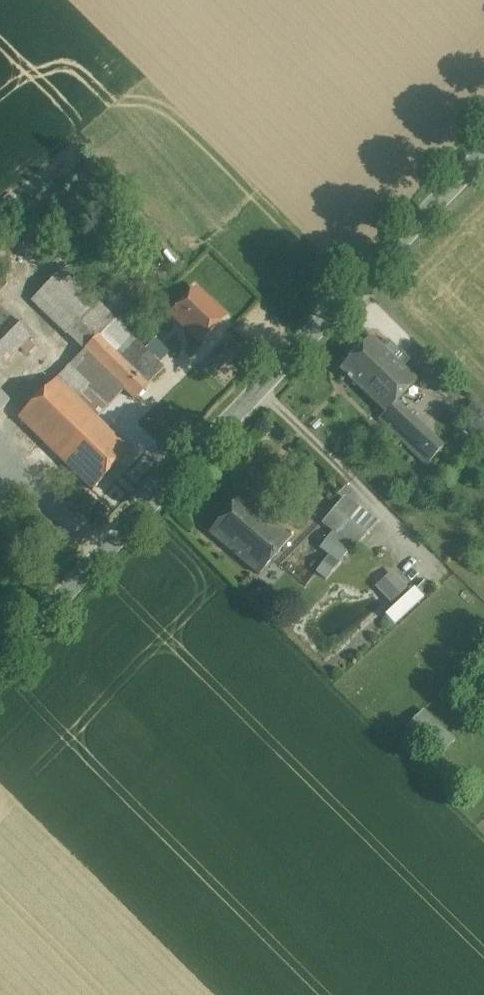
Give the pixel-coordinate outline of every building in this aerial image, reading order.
[(100,308),(60,270),(32,299),(72,338),(100,308)] [(224,317),(195,289),(171,314),(200,342),(224,317)] [(364,318),(374,325),(383,311),(373,304),(364,318)] [(30,336),(0,307),(0,367),(30,336)] [(100,308),(72,338),(84,349),(114,319),(100,308)] [(124,309),(114,319),(125,329),(134,319),(124,309)] [(125,329),(114,319),(84,349),(124,389),(134,399),(164,368),(125,329)] [(382,348),(371,337),(340,369),(349,377),(347,378),(350,381),(351,379),(385,412),(386,413),(396,402),(416,380),(402,366),(408,359),(389,341),(382,348)] [(124,389),(84,349),(70,364),(92,386),(110,404),(124,389)] [(98,419),(57,378),(18,417),(60,457),(98,419)] [(110,404),(92,386),(80,398),(98,416),(110,404)] [(9,401),(0,392),(0,411),(9,401)] [(443,447),(396,402),(386,413),(385,412),(378,419),(426,465),(443,447)] [(473,405),(465,414),(480,428),(483,424),(483,416),(473,405)] [(98,419),(60,457),(92,490),(131,451),(98,419)] [(290,539),(240,497),(210,533),(259,575),(290,539)] [(375,525),(342,499),(324,520),(335,529),(355,544),(356,545),(375,525)] [(355,544),(335,529),(323,544),(342,560),(355,544)] [(335,568),(326,560),(316,572),(326,579),(335,568)] [(405,588),(392,574),(378,587),(391,601),(405,588)] [(416,586),(387,614),(398,625),(427,597),(416,586)] [(419,736),(435,716),(424,707),(408,728),(419,736)]
